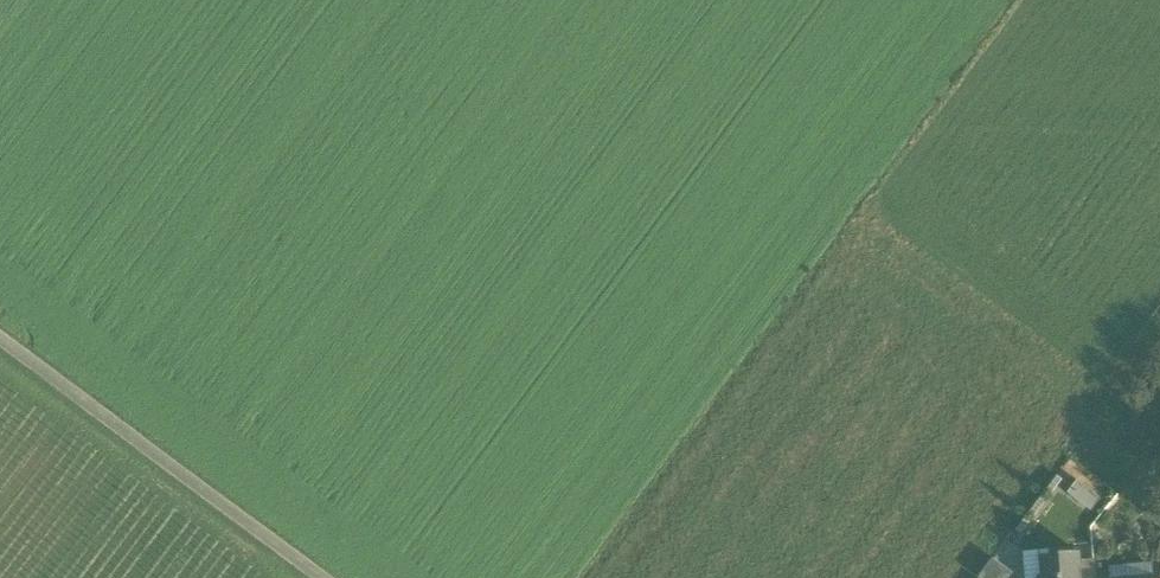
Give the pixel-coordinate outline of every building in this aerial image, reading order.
[(1101,498),(1077,480),(1067,493),(1090,512),(1101,498)] [(1039,557),(1038,551),(1022,552),(1024,577),(1038,577),(1040,575),(1039,557)] [(1080,562),(1079,554),(1039,557),(1040,575),(1038,577),(1081,577),(1080,562)] [(980,577),(1009,577),(1013,573),(994,560),(980,577)] [(1081,577),(1096,577),(1094,561),(1080,562),(1081,577)] [(1127,577),(1152,577),(1151,566),(1126,568),(1127,577)] [(1110,577),(1127,577),(1126,568),(1109,569),(1110,577)]
